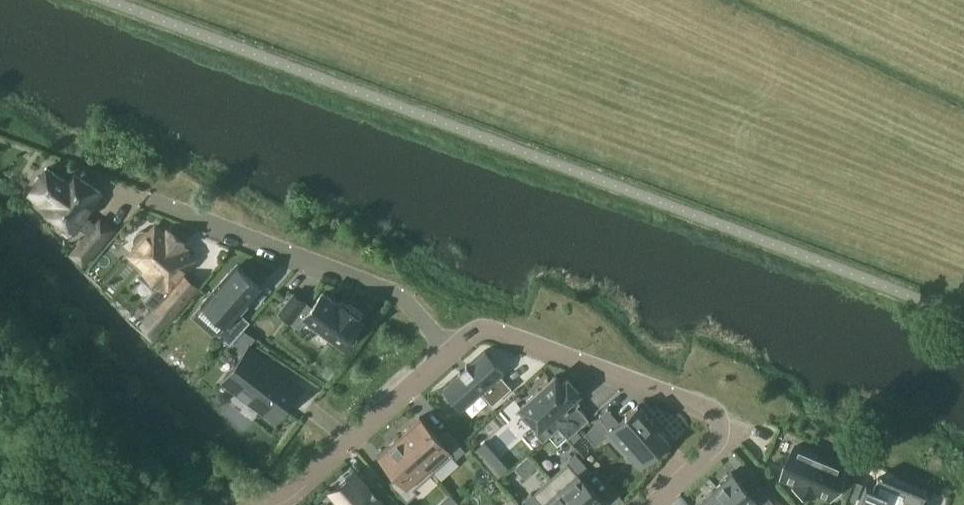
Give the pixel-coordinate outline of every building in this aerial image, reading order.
[(47,167),(29,193),(46,204),(43,208),(76,230),(78,226),(89,233),(82,241),(95,252),(114,230),(101,219),(97,224),(85,216),(101,191),(75,174),(69,182),(47,167)] [(131,241),(131,242),(131,243),(131,244),(132,245),(132,246),(132,247),(133,248),(134,249),(134,250),(135,250),(132,254),(145,266),(150,270),(148,273),(147,274),(159,285),(145,301),(155,309),(155,310),(143,324),(155,334),(166,321),(197,286),(180,272),(188,262),(192,258),(181,249),(185,244),(170,231),(166,235),(155,226),(150,232),(149,232),(148,231),(147,231),(146,230),(145,230),(144,230),(143,230),(142,230),(141,230),(140,230),(139,231),(138,231),(137,232),(136,232),(136,233),(135,233),(134,234),(134,235),(133,236),(132,237),(132,238),(132,239),(131,240),(131,241)] [(236,266),(203,303),(227,324),(219,332),(230,342),(242,328),(249,321),(238,312),(241,309),(242,310),(249,302),(248,301),(261,287),(236,266)] [(294,292),(280,311),(299,326),(306,316),(344,344),(362,320),(361,319),(361,318),(360,317),(363,314),(350,304),(347,307),(339,301),(338,302),(324,291),(312,307),(306,302),(294,292)] [(244,353),(223,381),(238,392),(240,389),(264,406),(262,409),(277,420),(302,387),(287,376),(285,379),(261,361),(263,358),(248,347),(256,337),(242,328),(230,342),(244,353)] [(501,375),(504,372),(485,350),(442,387),(461,410),(482,391),(492,403),(511,387),(501,375)] [(555,375),(520,407),(538,427),(535,431),(543,440),(559,426),(568,437),(589,418),(577,405),(580,402),(575,396),(579,392),(567,379),(563,382),(555,375)] [(602,418),(584,434),(595,445),(607,434),(625,454),(626,452),(635,445),(648,460),(669,441),(657,428),(658,427),(638,404),(620,421),(612,428),(602,418)] [(420,416),(399,434),(434,471),(453,454),(456,458),(465,450),(448,430),(439,438),(420,416)] [(379,452),(399,474),(390,482),(407,502),(418,492),(415,488),(434,471),(399,434),(379,452)] [(796,445),(782,478),(795,483),(794,486),(814,494),(815,491),(830,498),(843,465),(796,445)] [(567,461),(568,462),(551,478),(575,504),(599,504),(603,501),(583,479),(592,471),(576,453),(567,461)] [(500,457),(489,467),(498,477),(509,468),(500,457)] [(714,488),(729,504),(776,504),(760,487),(752,494),(732,472),(714,488)] [(344,504),(382,504),(377,500),(379,498),(377,495),(375,496),(370,490),(371,489),(369,486),(367,488),(353,473),(349,477),(348,477),(336,487),(337,488),(332,492),(344,504)] [(924,494),(904,486),(904,487),(879,476),(877,481),(869,478),(858,504),(859,504),(920,504),(924,494)] [(527,504),(575,504),(551,478),(533,493),(532,492),(523,500),(527,504)] [(855,479),(847,499),(855,502),(863,482),(855,479)] [(696,504),(697,504),(729,504),(714,488),(696,504)] [(437,504),(458,504),(459,504),(450,494),(437,504)]
